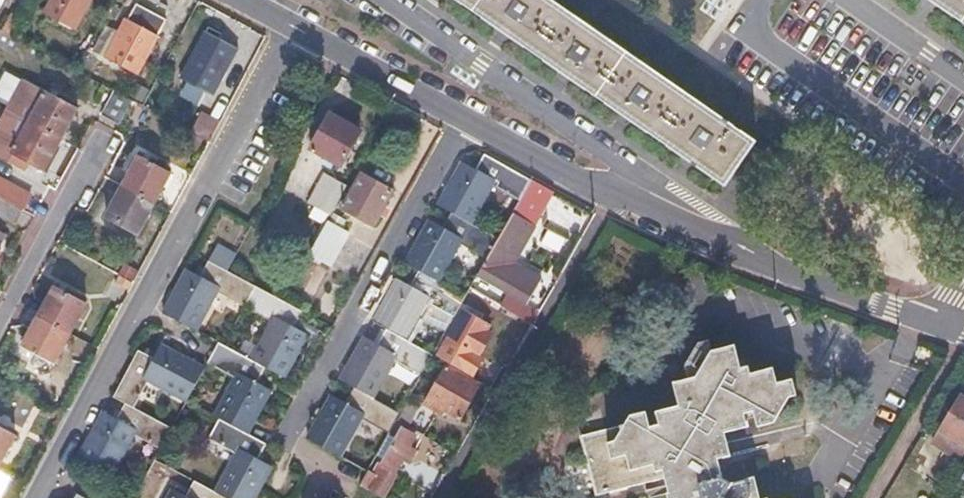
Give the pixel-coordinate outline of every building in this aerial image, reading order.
[(43,13),(75,30),(91,0),(50,0),(43,13)] [(554,0),(458,0),(503,32),(566,75),(627,117),(689,160),(725,185),(741,162),(753,144),(755,140),(554,0)] [(963,24),(963,0),(930,0),(963,24)] [(126,19),(124,18),(104,56),(137,73),(157,35),(153,34),(162,18),(135,4),(126,19)] [(1,30),(0,31),(0,42),(7,46),(12,37),(9,35),(1,30)] [(237,49),(205,32),(180,79),(213,95),(237,49)] [(27,83),(0,131),(0,156),(23,169),(29,160),(43,168),(53,150),(68,123),(75,110),(43,92),(27,83)] [(132,100),(119,94),(108,116),(120,123),(132,100)] [(362,130),(331,113),(314,144),(345,161),(362,130)] [(217,127),(197,117),(190,131),(209,142),(217,127)] [(769,154),(753,144),(741,162),(750,168),(757,173),(769,154)] [(482,171),(468,163),(443,207),(457,215),(477,226),(498,188),(523,202),(536,180),(491,155),(482,171)] [(169,174),(140,159),(133,172),(118,203),(110,219),(140,234),(169,174)] [(348,184),(326,172),(310,201),(331,214),(348,184)] [(392,191),(361,174),(343,206),(374,224),(392,191)] [(23,210),(31,196),(0,178),(0,197),(23,210)] [(515,216),(501,240),(491,259),(483,273),(537,303),(547,286),(519,269),(541,230),(537,228),(557,192),(538,181),(517,217),(515,216)] [(15,225),(23,210),(0,197),(0,217),(15,225)] [(450,228),(436,219),(410,264),(423,272),(444,284),(466,246),(491,259),(501,240),(477,226),(457,215),(450,228)] [(345,238),(324,227),(310,252),(332,263),(345,238)] [(234,257),(215,246),(199,275),(186,268),(168,300),(160,314),(193,332),(216,290),(243,305),(254,285),(227,270),(234,257)] [(125,262),(120,272),(132,279),(138,269),(125,262)] [(318,290),(324,268),(311,265),(305,287),(318,290)] [(415,288),(401,280),(377,323),(390,330),(410,342),(431,304),(456,319),(468,298),(444,284),(423,272),(415,288)] [(483,273),(479,279),(533,309),(537,303),(483,273)] [(133,282),(119,274),(115,281),(129,289),(133,282)] [(243,305),(269,320),(247,361),(264,371),(282,380),(307,333),(293,325),(301,311),(283,301),(254,285),(243,305)] [(31,332),(23,347),(55,364),(86,303),(55,287),(47,302),(31,332)] [(465,310),(450,336),(478,353),(485,343),(491,333),(486,330),(489,324),(465,310)] [(382,345),(369,337),(344,380),(357,387),(377,399),(398,362),(423,376),(435,356),(410,342),(390,330),(382,345)] [(207,365),(234,379),(212,418),(220,421),(245,435),(268,392),(257,385),(264,371),(247,361),(221,347),(217,345),(207,365)] [(150,359),(139,353),(114,399),(124,404),(134,410),(148,384),(186,404),(204,370),(161,346),(153,361),(150,359)] [(666,481),(668,489),(670,497),(668,497),(763,497),(757,476),(736,482),(728,478),(722,456),(731,454),(729,447),(728,440),(750,433),(748,424),(756,422),(759,434),(772,431),(787,406),(794,405),(789,389),(775,392),(769,374),(746,379),(744,372),(737,374),(732,351),(717,354),(701,378),(675,384),(681,408),(656,414),(658,420),(649,422),(647,414),(631,418),(623,428),(581,439),(596,497),(597,497),(666,481)] [(478,383),(447,365),(425,403),(440,412),(442,408),(459,417),(468,400),(478,383)] [(349,402),(336,395),(311,437),(344,456),(366,419),(391,432),(399,419),(402,413),(377,399),(357,387),(349,402)] [(960,397),(939,432),(963,446),(963,400),(960,397)] [(408,402),(402,413),(399,419),(407,424),(417,407),(408,402)] [(115,421),(103,414),(80,456),(112,474),(132,437),(160,451),(172,430),(134,410),(124,404),(116,418),(115,421)] [(235,455),(215,493),(225,497),(255,497),(272,466),(258,459),(265,445),(261,443),(245,435),(220,421),(209,441),(235,455)] [(415,434),(403,426),(376,472),(371,468),(370,470),(363,481),(371,486),(369,488),(383,497),(397,473),(393,471),(404,452),(415,434)] [(0,428),(0,465),(15,435),(0,428)] [(173,490),(169,497),(225,497),(215,493),(194,482),(187,497),(173,490)]
